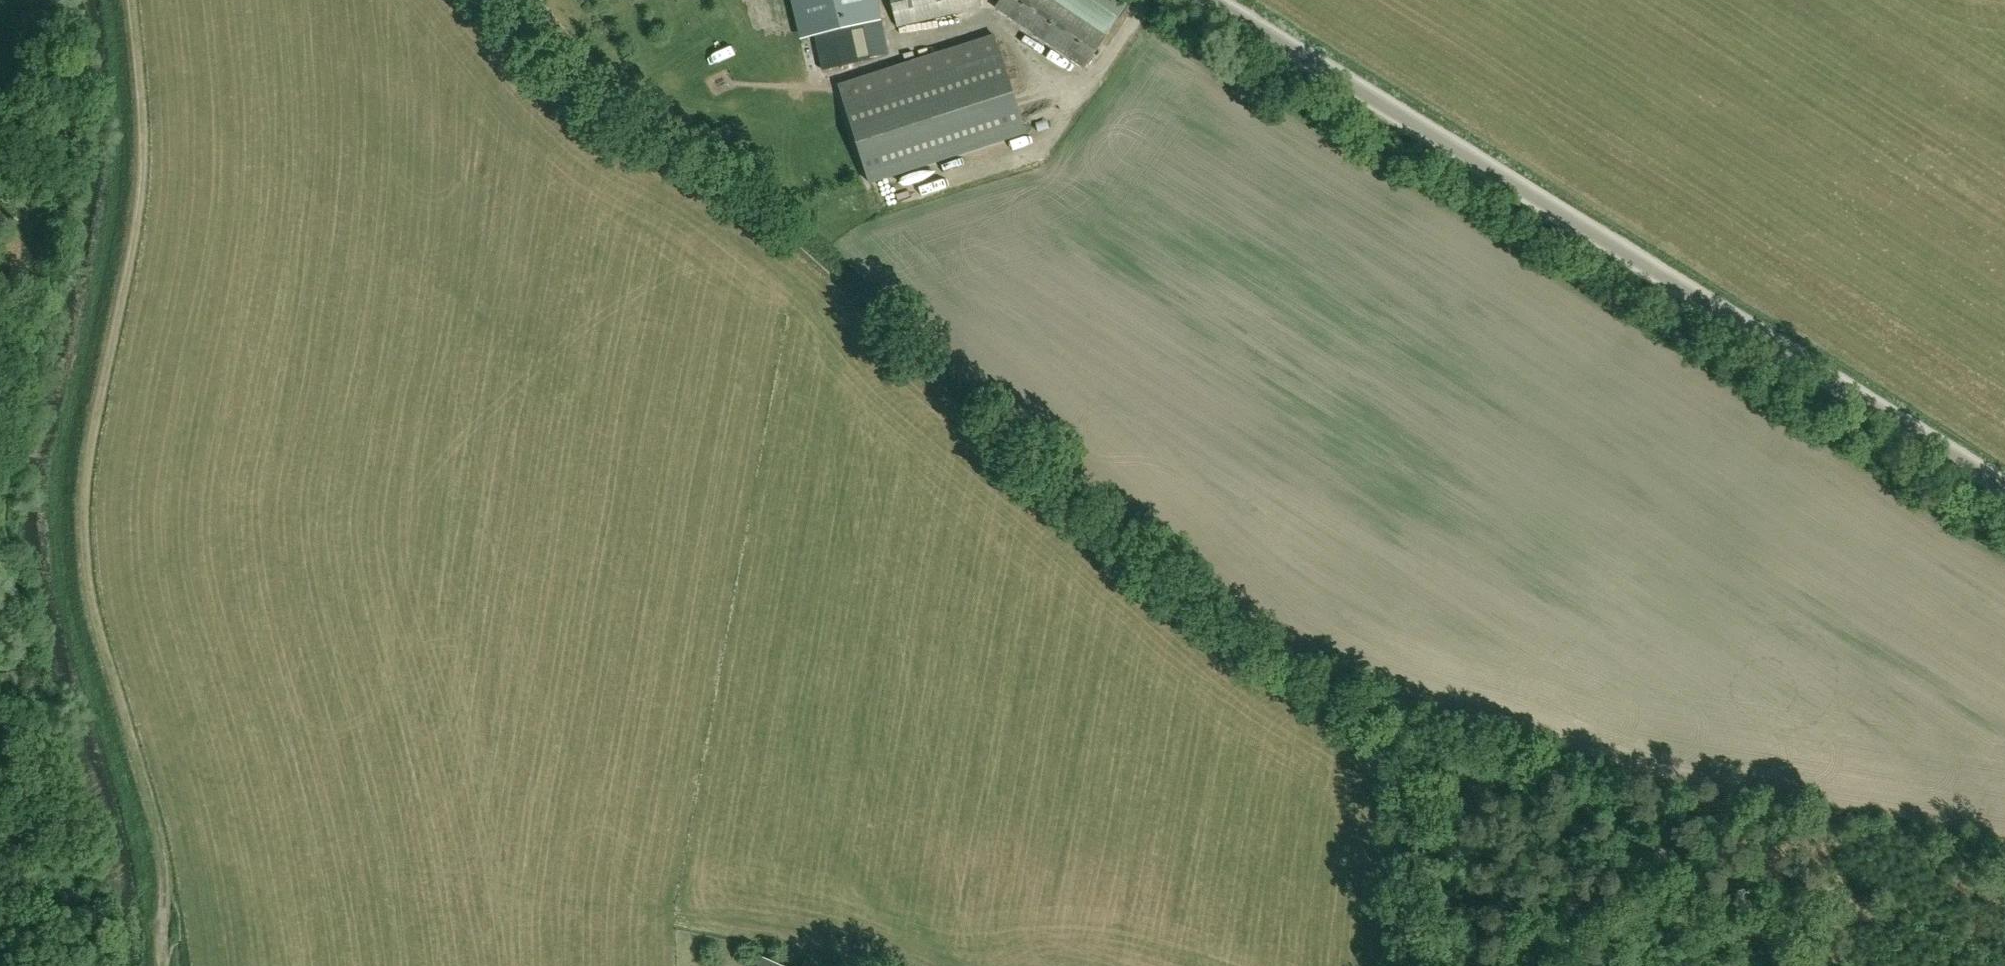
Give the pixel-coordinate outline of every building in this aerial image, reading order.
[(875,0),(802,0),(811,38),(880,22),(875,0)] [(897,27),(980,8),(978,0),(891,0),(897,27)] [(1108,36),(1128,5),(1120,0),(1002,0),(996,9),(1085,69),(1108,36)] [(813,37),(821,71),(889,56),(881,22),(813,37)] [(836,85),(869,185),(1027,134),(994,33),(836,85)] [(761,958),(757,965),(779,965),(761,958)]
